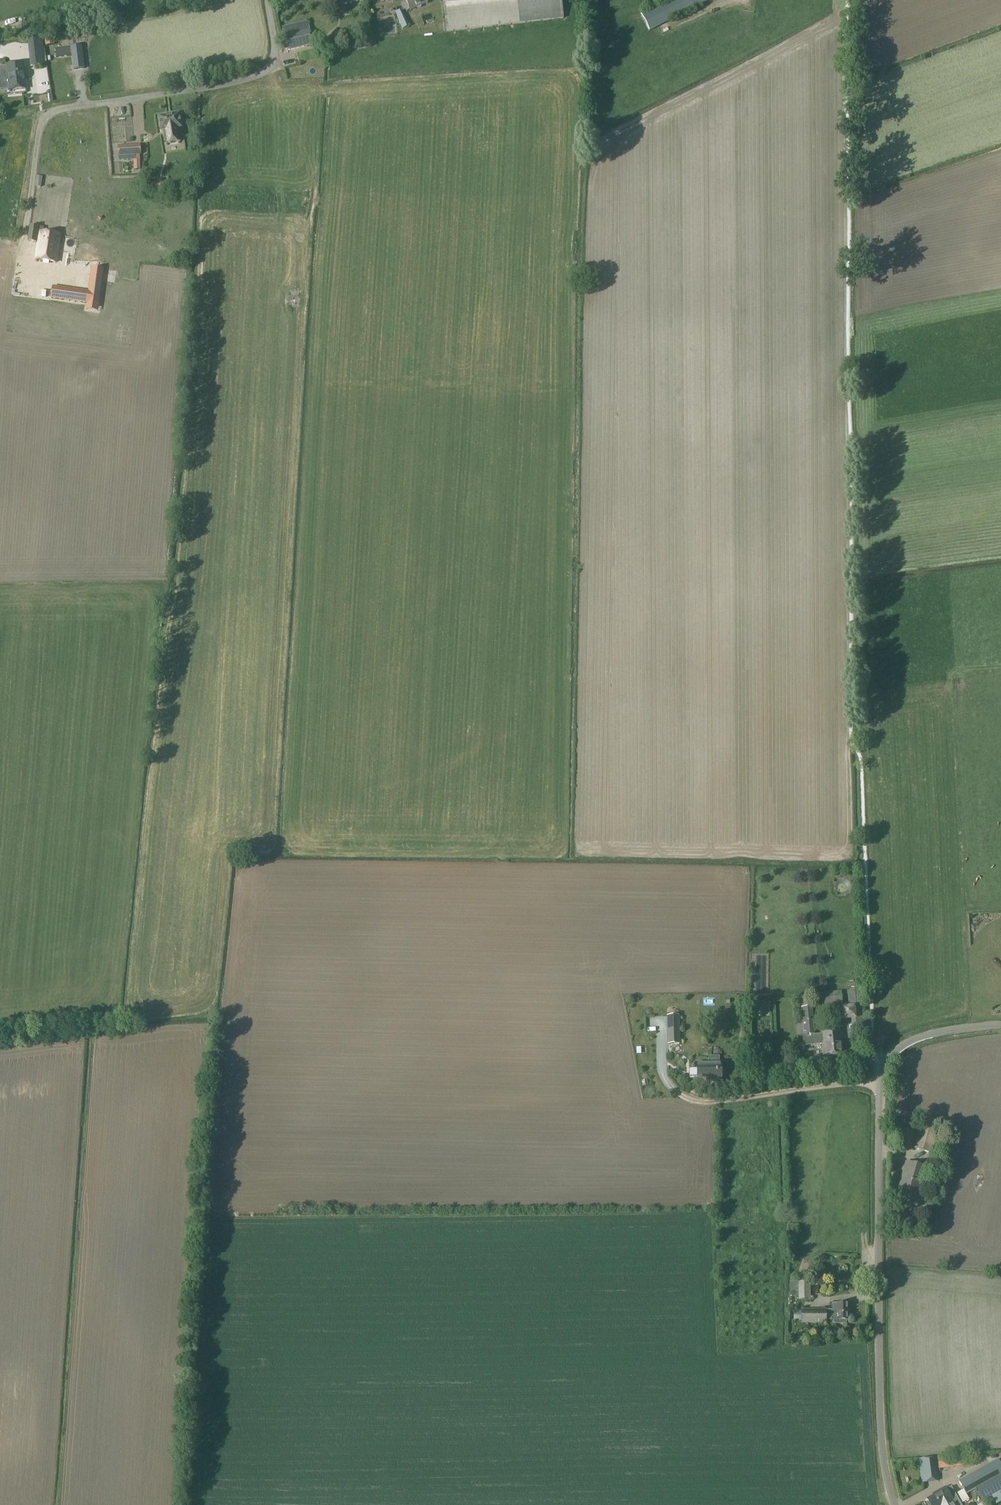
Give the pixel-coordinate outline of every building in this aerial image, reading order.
[(428,3),(427,0),(405,0),(410,11),(428,3)] [(447,32),(563,17),(561,0),(443,0),(447,32)] [(710,0),(670,0),(641,15),(649,32),(710,0)] [(402,11),(396,14),(403,30),(409,27),(402,11)] [(312,44),(307,22),(283,28),(288,50),(312,44)] [(77,39),(77,29),(65,30),(65,39),(77,39)] [(44,46),(55,45),(53,36),(43,38),(44,46)] [(30,42),(32,66),(44,65),(42,41),(30,42)] [(55,48),(56,57),(74,55),(75,70),(84,69),(81,45),(73,46),(55,48)] [(26,89),(24,64),(6,66),(9,91),(26,89)] [(180,141),(178,128),(181,128),(179,115),(159,118),(161,131),(163,130),(166,144),(180,141)] [(118,156),(141,155),(140,145),(118,146),(118,156)] [(39,226),(30,225),(27,241),(36,242),(36,243),(38,244),(36,259),(56,262),(60,235),(43,232),(44,227),(39,226)] [(99,305),(104,269),(92,268),(89,291),(53,286),(51,299),(99,305)] [(851,1019),(852,1031),(866,1029),(865,1012),(865,1011),(862,987),(848,988),(849,1007),(843,1008),(844,1020),(851,1019)] [(821,993),(822,1007),(843,1004),(841,991),(821,993)] [(795,1024),(796,1036),(814,1034),(812,1007),(810,1007),(810,997),(801,998),(802,1007),(803,1023),(795,1024)] [(667,1027),(668,1038),(680,1038),(680,1027),(667,1027)] [(810,1035),(811,1042),(822,1041),(824,1057),(844,1055),(842,1031),(821,1033),(821,1034),(810,1035)] [(721,1062),(698,1062),(698,1078),(712,1078),(712,1080),(721,1080),(721,1062)] [(937,1137),(950,1140),(951,1131),(922,1123),(915,1148),(932,1153),(937,1137)] [(947,1142),(937,1139),(933,1154),(942,1156),(947,1142)] [(899,1187),(920,1192),(927,1168),(906,1162),(899,1187)] [(798,1282),(791,1282),(791,1293),(794,1293),(794,1297),(799,1297),(799,1299),(811,1300),(810,1281),(798,1281),(798,1282)] [(826,1320),(838,1320),(849,1320),(849,1314),(848,1314),(848,1303),(833,1303),(833,1309),(826,1309),(801,1309),(801,1324),(826,1323),(826,1320)] [(967,1464),(966,1455),(937,1458),(939,1467),(967,1464)] [(921,1482),(939,1480),(937,1458),(918,1459),(921,1482)] [(977,1488),(1000,1473),(1000,1463),(999,1459),(959,1481),(966,1494),(977,1488)] [(1000,1490),(1000,1473),(977,1488),(983,1500),(1000,1490)] [(945,1488),(937,1493),(938,1494),(928,1499),(931,1504),(955,1504),(945,1488)] [(956,1500),(958,1504),(966,1504),(963,1497),(956,1500)]
